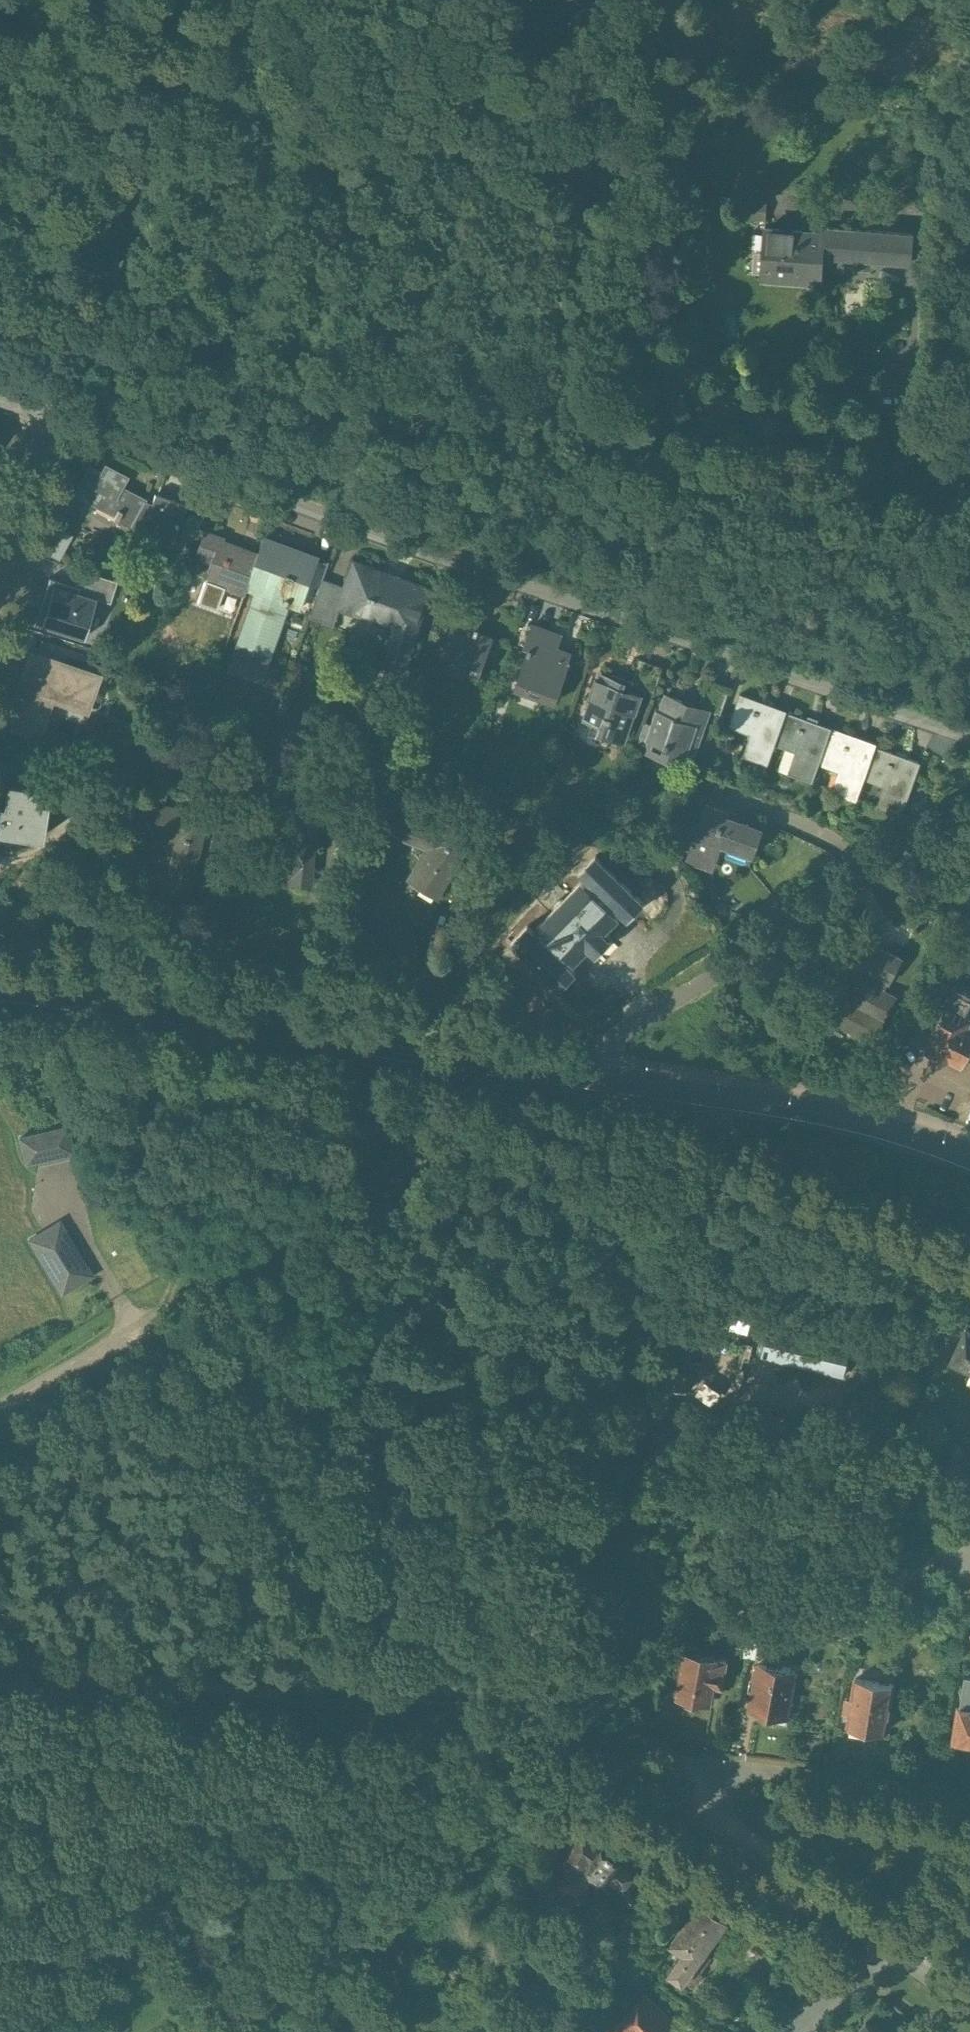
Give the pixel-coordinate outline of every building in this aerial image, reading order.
[(922,214),(771,202),(766,275),(832,280),(834,256),(918,262),(922,214)] [(128,478),(106,467),(102,474),(91,468),(80,490),(87,493),(85,497),(117,514),(113,523),(116,524),(118,521),(132,528),(143,507),(144,504),(121,492),(128,478)] [(187,509),(156,498),(152,510),(143,507),(132,528),(143,533),(142,534),(143,536),(144,537),(145,538),(147,538),(148,538),(149,537),(150,535),(174,544),(176,539),(187,509)] [(62,533),(51,554),(63,560),(74,539),(62,533)] [(220,540),(204,534),(196,559),(212,563),(219,544),(220,540)] [(318,557),(264,538),(257,557),(246,590),(258,594),(231,671),(260,681),(288,603),(301,608),(318,557)] [(257,557),(219,544),(212,563),(206,581),(226,588),(244,594),(246,590),(257,557)] [(431,589),(355,563),(346,587),(339,608),(393,627),(379,686),(398,692),(419,623),(431,589)] [(79,588),(50,579),(40,612),(44,614),(40,627),(84,640),(96,600),(111,605),(118,583),(84,573),(79,588)] [(346,587),(323,579),(314,606),(337,614),(339,608),(346,587)] [(244,594),(226,588),(217,615),(235,621),(244,594)] [(466,620),(451,615),(448,621),(453,623),(439,664),(478,677),(490,642),(493,643),(494,641),(491,640),(491,639),(478,634),(479,629),(477,629),(484,609),(471,605),(466,620)] [(337,614),(314,606),(310,619),(334,627),(337,614)] [(561,636),(538,628),(532,626),(524,649),(529,651),(528,655),(527,655),(515,690),(556,704),(570,663),(567,662),(570,653),(557,649),(561,636)] [(62,664),(32,653),(22,682),(15,679),(13,684),(26,688),(13,726),(37,735),(50,697),(86,709),(95,682),(60,670),(62,664)] [(602,682),(599,681),(584,723),(599,728),(596,736),(620,744),(623,734),(627,735),(641,696),(623,689),(625,682),(605,675),(602,682)] [(728,692),(707,685),(699,709),(720,716),(728,692)] [(786,712),(740,696),(729,729),(747,736),(748,732),(756,735),(748,759),(742,757),(742,759),(767,768),(774,747),(785,714),(786,714),(786,712)] [(682,702),(673,699),(672,703),(665,701),(650,743),(663,747),(660,755),(666,763),(672,764),(673,762),(678,764),(691,759),(704,720),(685,713),(682,702)] [(786,714),(785,714),(774,747),(789,752),(790,750),(800,753),(791,777),(786,775),(786,777),(811,786),(819,765),(818,765),(829,732),(829,731),(830,732),(831,730),(786,714)] [(830,732),(829,731),(829,732),(818,765),(819,765),(836,771),(837,768),(843,770),(835,796),(831,794),(830,796),(856,805),(863,783),(863,782),(874,749),(875,750),(875,748),(830,732)] [(875,750),(874,749),(863,782),(863,783),(880,789),(881,786),(890,788),(881,814),(875,812),(875,814),(900,822),(920,765),(875,750)] [(5,787),(1,809),(0,809),(0,831),(41,838),(44,816),(42,815),(45,793),(5,787)] [(327,800),(275,794),(271,828),(274,828),(274,827),(295,829),(293,847),(275,845),(272,878),(290,880),(290,886),(309,888),(311,865),(313,865),(316,832),(318,832),(318,823),(324,823),(327,800)] [(220,801),(206,797),(204,805),(217,809),(220,801)] [(761,832),(725,820),(727,816),(705,808),(686,863),(708,870),(716,846),(752,858),(761,832)] [(206,816),(184,812),(183,815),(159,809),(153,837),(177,842),(166,893),(189,898),(206,816)] [(473,837),(446,821),(440,831),(386,812),(372,854),(388,860),(402,839),(428,851),(413,875),(423,881),(419,888),(435,898),(473,837)] [(69,859),(88,865),(100,825),(81,820),(69,859)] [(579,872),(585,878),(534,929),(525,920),(506,939),(559,992),(578,972),(573,967),(592,948),(602,959),(622,939),(613,931),(627,917),(634,923),(652,905),(599,852),(579,872)] [(886,982),(889,983),(901,961),(868,943),(856,966),(859,968),(854,977),(841,970),(829,992),(861,1009),(850,1030),(872,1042),(895,998),(881,991),(886,982)] [(956,984),(938,1017),(937,1017),(933,1025),(932,1025),(931,1027),(938,1031),(929,1048),(932,1049),(930,1053),(941,1059),(943,1055),(945,1056),(946,1056),(964,1065),(969,1053),(969,1015),(965,1013),(969,1003),(969,991),(956,984)] [(163,1059),(148,1058),(147,1067),(162,1068),(163,1059)] [(29,1133),(20,1135),(26,1161),(35,1158),(73,1149),(67,1124),(29,1133)] [(92,1274),(59,1219),(44,1228),(29,1237),(61,1292),(77,1283),(92,1274)] [(839,1344),(769,1326),(761,1357),(831,1375),(839,1344)] [(965,1331),(950,1364),(969,1373),(969,1333),(965,1331)] [(760,1625),(747,1623),(742,1651),(755,1653),(760,1625)] [(728,1655),(684,1648),(677,1688),(713,1695),(713,1691),(721,1692),(722,1682),(723,1682),(728,1655)] [(796,1668),(758,1661),(751,1701),(756,1707),(763,1708),(769,1705),(789,1708),(796,1668)] [(894,1680),(856,1675),(848,1723),(850,1723),(854,1729),(862,1730),(868,1725),(886,1727),(890,1725),(891,1716),(889,1713),(894,1680)] [(965,1676),(955,1739),(969,1741),(969,1677),(965,1676)] [(618,1847),(611,1842),(603,1842),(582,1827),(567,1847),(588,1862),(591,1870),(597,1875),(605,1874),(621,1886),(621,1887),(627,1899),(629,1901),(631,1901),(633,1901),(635,1900),(636,1898),(637,1896),(637,1895),(636,1893),(634,1892),(633,1891),(631,1891),(629,1886),(641,1870),(620,1855),(618,1847)] [(557,1846),(552,1838),(546,1832),(537,1832),(536,1841),(540,1849),(546,1856),(550,1856),(556,1863),(561,1856),(558,1849),(557,1846)] [(556,1863),(532,1895),(554,1911),(567,1893),(574,1898),(583,1897),(588,1890),(586,1881),(585,1880),(591,1870),(588,1862),(567,1847),(561,1856),(556,1863)] [(727,1923),(698,1902),(671,1939),(685,1949),(670,1969),(685,1980),(686,1978),(694,1984),(701,1974),(698,1971),(710,1955),(705,1952),(727,1923)] [(765,1944),(754,1936),(746,1946),(757,1954),(765,1944)] [(645,1996),(611,2031),(684,2031),(645,1996)] [(703,2023),(697,2031),(716,2031),(703,2023)] [(866,2023),(858,2031),(876,2031),(866,2023)]
